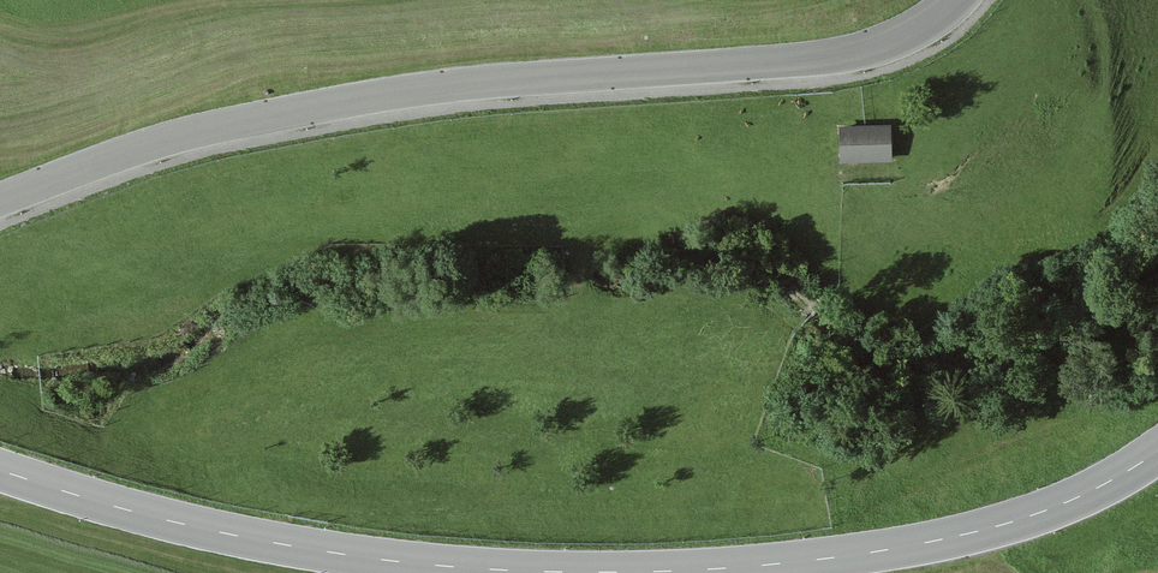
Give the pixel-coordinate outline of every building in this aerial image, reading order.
[(890,128),(842,130),(844,161),(892,159),(890,128)]
